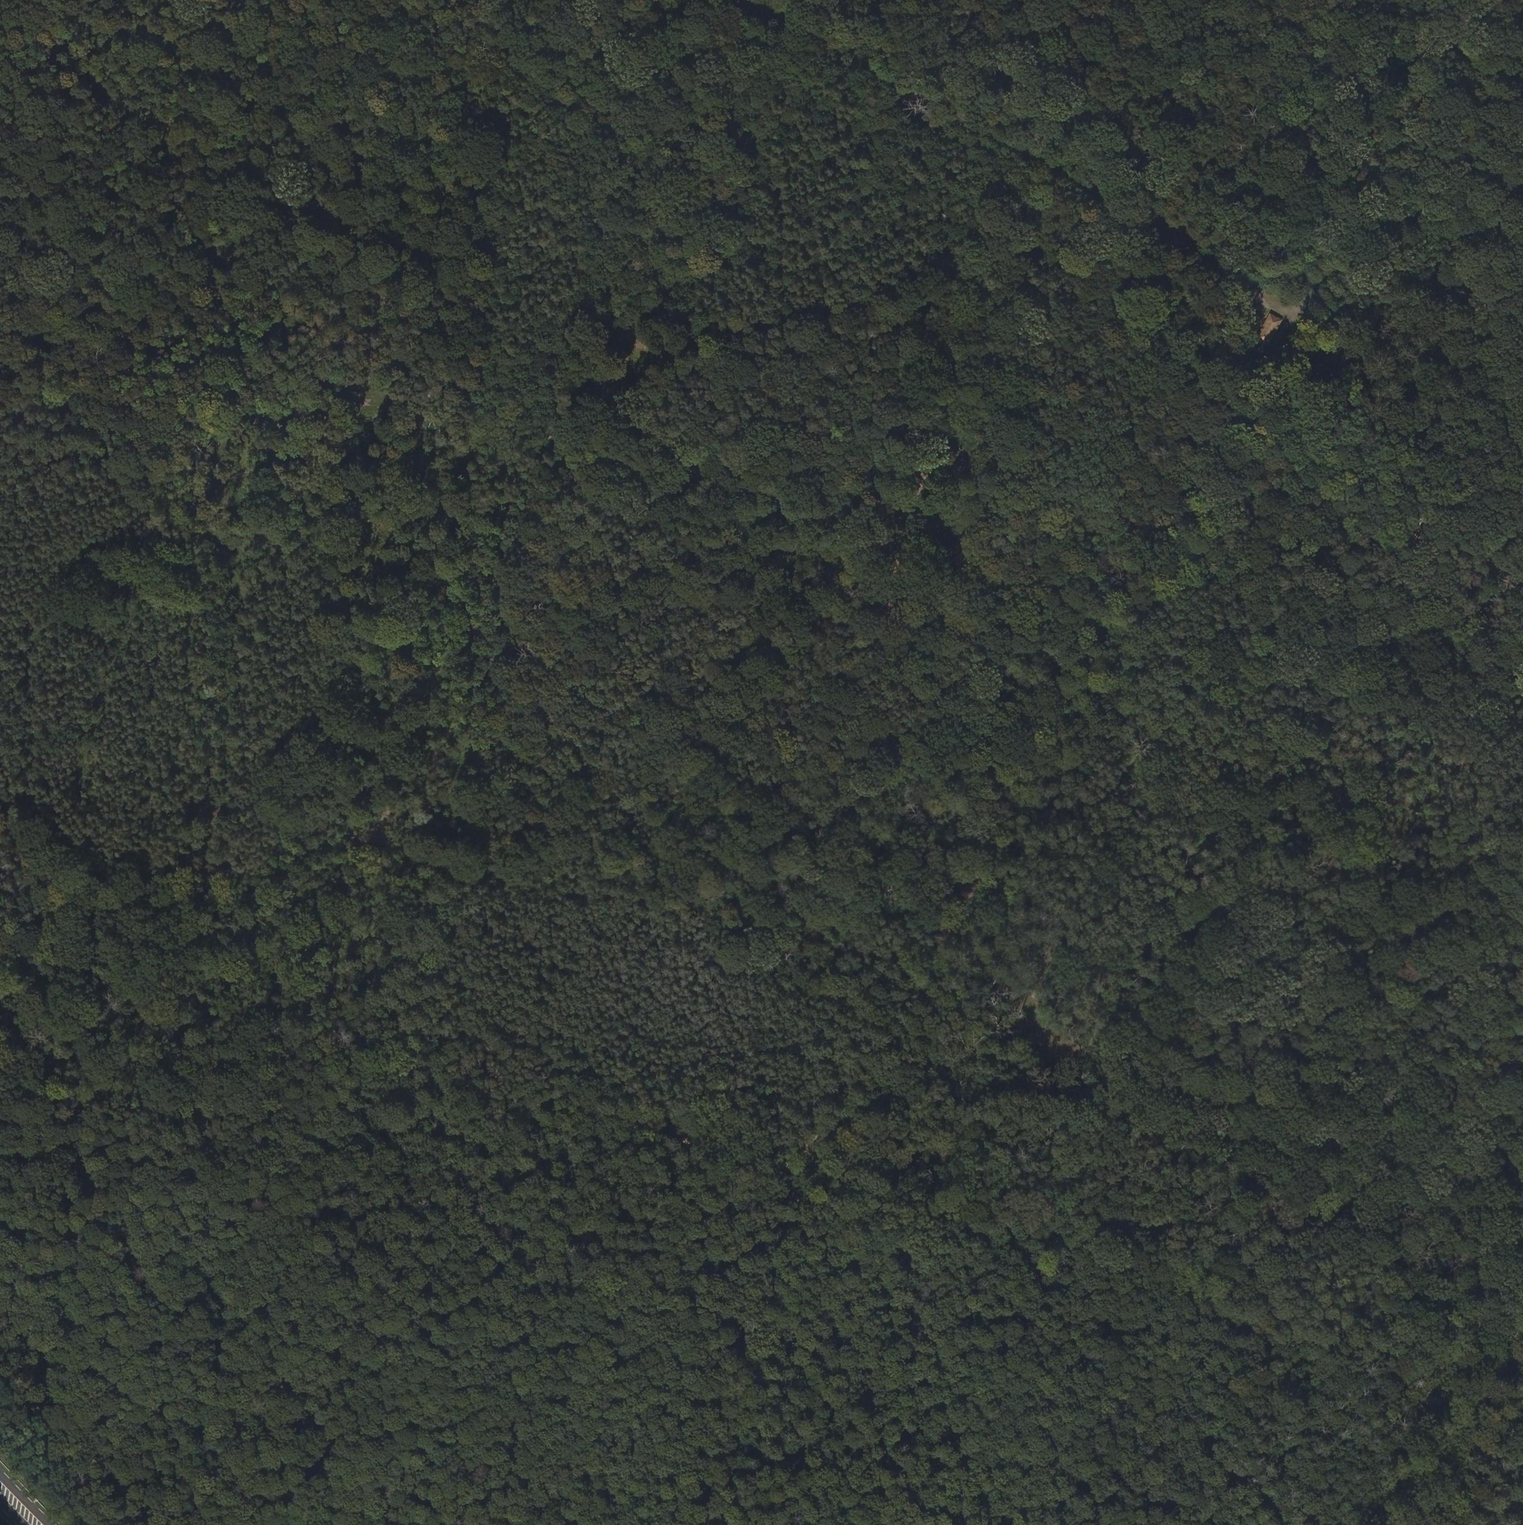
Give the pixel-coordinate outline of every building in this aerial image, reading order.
[(1288,277),(1292,288),(1302,283),(1298,273),(1288,277)] [(1280,325),(1268,319),(1261,332),(1272,338),(1280,325)]
